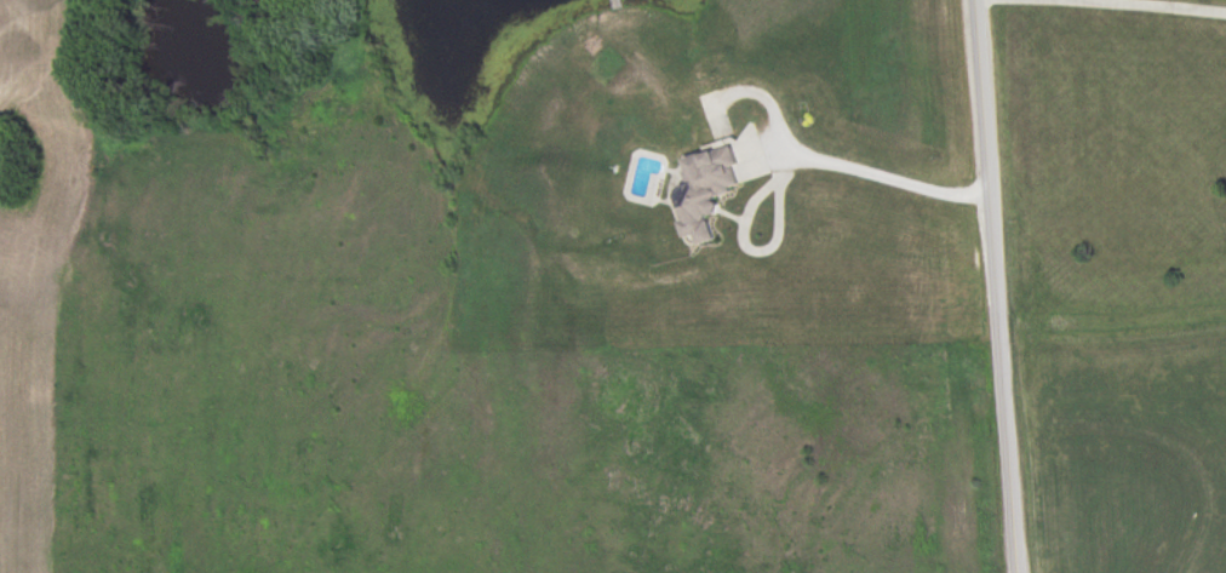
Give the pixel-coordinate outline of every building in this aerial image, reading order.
[(686,158),(691,186),(678,189),(689,239),(696,238),(697,245),(714,241),(709,217),(721,214),(717,194),(745,188),(736,148),(686,158)]
